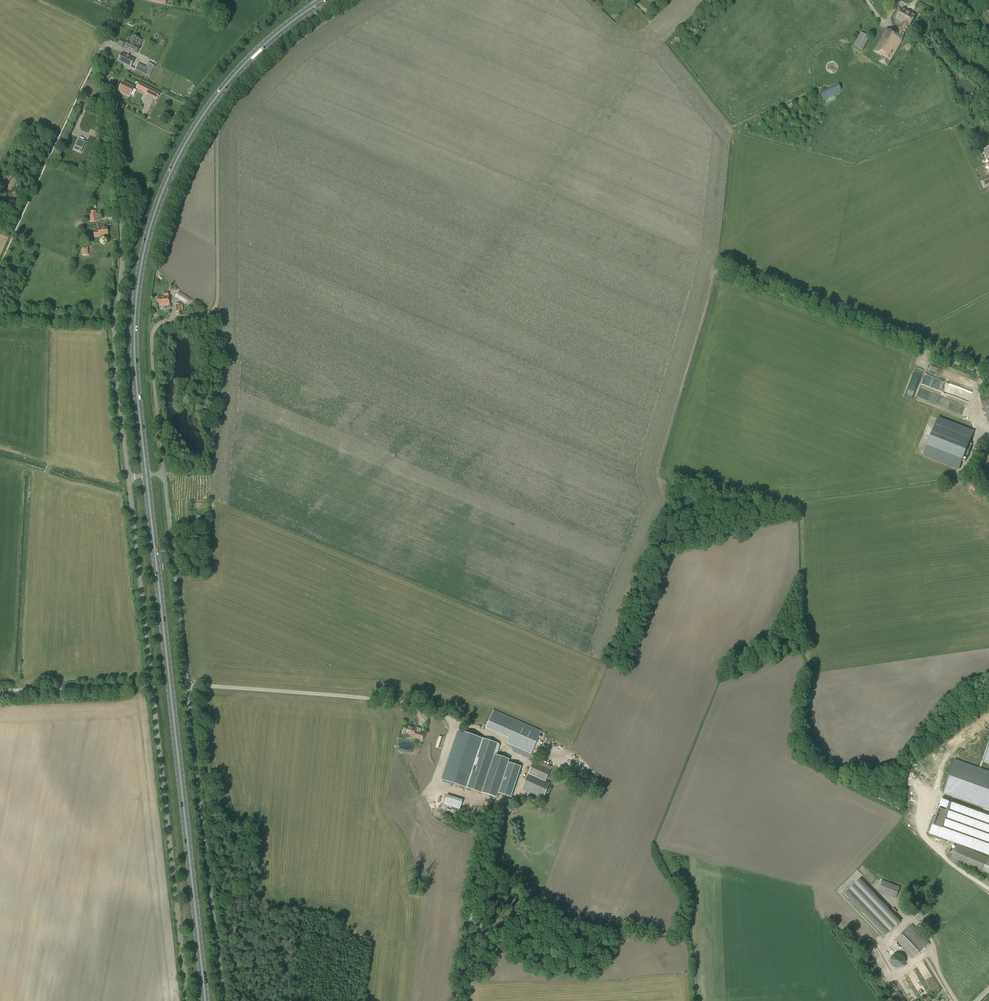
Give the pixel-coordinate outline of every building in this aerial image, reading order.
[(906,9),(903,8),(902,9),(902,8),(896,18),(903,22),(896,34),(886,28),(873,51),(882,56),(879,62),(888,67),(904,38),(903,37),(909,26),(909,27),(915,16),(915,14),(913,13),(912,14),(905,10),(906,9)] [(139,46),(140,45),(137,43),(139,39),(132,35),(129,42),(127,41),(124,46),(128,48),(127,49),(136,53),(139,47),(139,46)] [(131,67),(135,59),(122,53),(118,61),(131,67)] [(129,96),(134,87),(123,81),(118,91),(129,96)] [(820,92),(824,100),(842,91),(839,83),(820,92)] [(143,84),(140,91),(144,93),(147,94),(151,87),(143,84)] [(177,115),(173,120),(177,123),(181,117),(177,115)] [(81,152),(85,142),(78,139),(74,149),(81,152)] [(90,222),(98,222),(97,211),(89,212),(90,222)] [(95,237),(100,236),(100,235),(108,235),(107,227),(99,228),(99,230),(94,231),(95,237)] [(188,305),(192,299),(178,291),(175,297),(188,305)] [(158,305),(169,304),(168,293),(163,293),(164,297),(157,297),(158,305)] [(981,401),(988,424),(988,398),(981,401)] [(959,471),(964,456),(967,458),(972,446),(969,445),(974,431),(972,431),(938,417),(922,456),(957,470),(959,471)] [(529,759),(541,731),(516,720),(505,743),(514,747),(512,752),(529,759)] [(422,740),(424,733),(415,731),(416,728),(405,725),(403,733),(413,736),(413,738),(422,740)] [(442,780),(466,788),(478,750),(481,738),(458,731),(442,780)] [(478,750),(466,788),(483,793),(495,756),(484,753),(488,740),(481,738),(478,750)] [(507,760),(496,756),(495,756),(483,793),(495,797),(497,793),(506,762),(507,760)] [(955,759),(943,794),(988,810),(988,771),(955,759)] [(511,798),(521,767),(506,762),(497,793),(511,798)] [(543,798),(550,783),(545,781),(550,769),(533,762),(522,788),(543,798)] [(445,795),(443,804),(459,809),(462,799),(445,795)] [(943,798),(933,824),(929,834),(933,836),(932,838),(943,842),(945,842),(946,840),(988,856),(988,815),(943,798)] [(956,844),(954,849),(953,849),(953,850),(951,849),(949,853),(952,853),(951,854),(952,854),(950,860),(981,872),(988,875),(988,858),(956,844)] [(901,922),(890,911),(860,879),(844,894),(885,937),(901,922)] [(896,899),(900,887),(883,880),(878,892),(896,899)] [(913,958),(929,943),(912,924),(895,940),(913,958)] [(896,968),(900,968),(904,966),(905,962),(905,958),(903,955),(899,953),(895,954),(892,956),(890,960),(890,963),(893,967),(896,968)]
